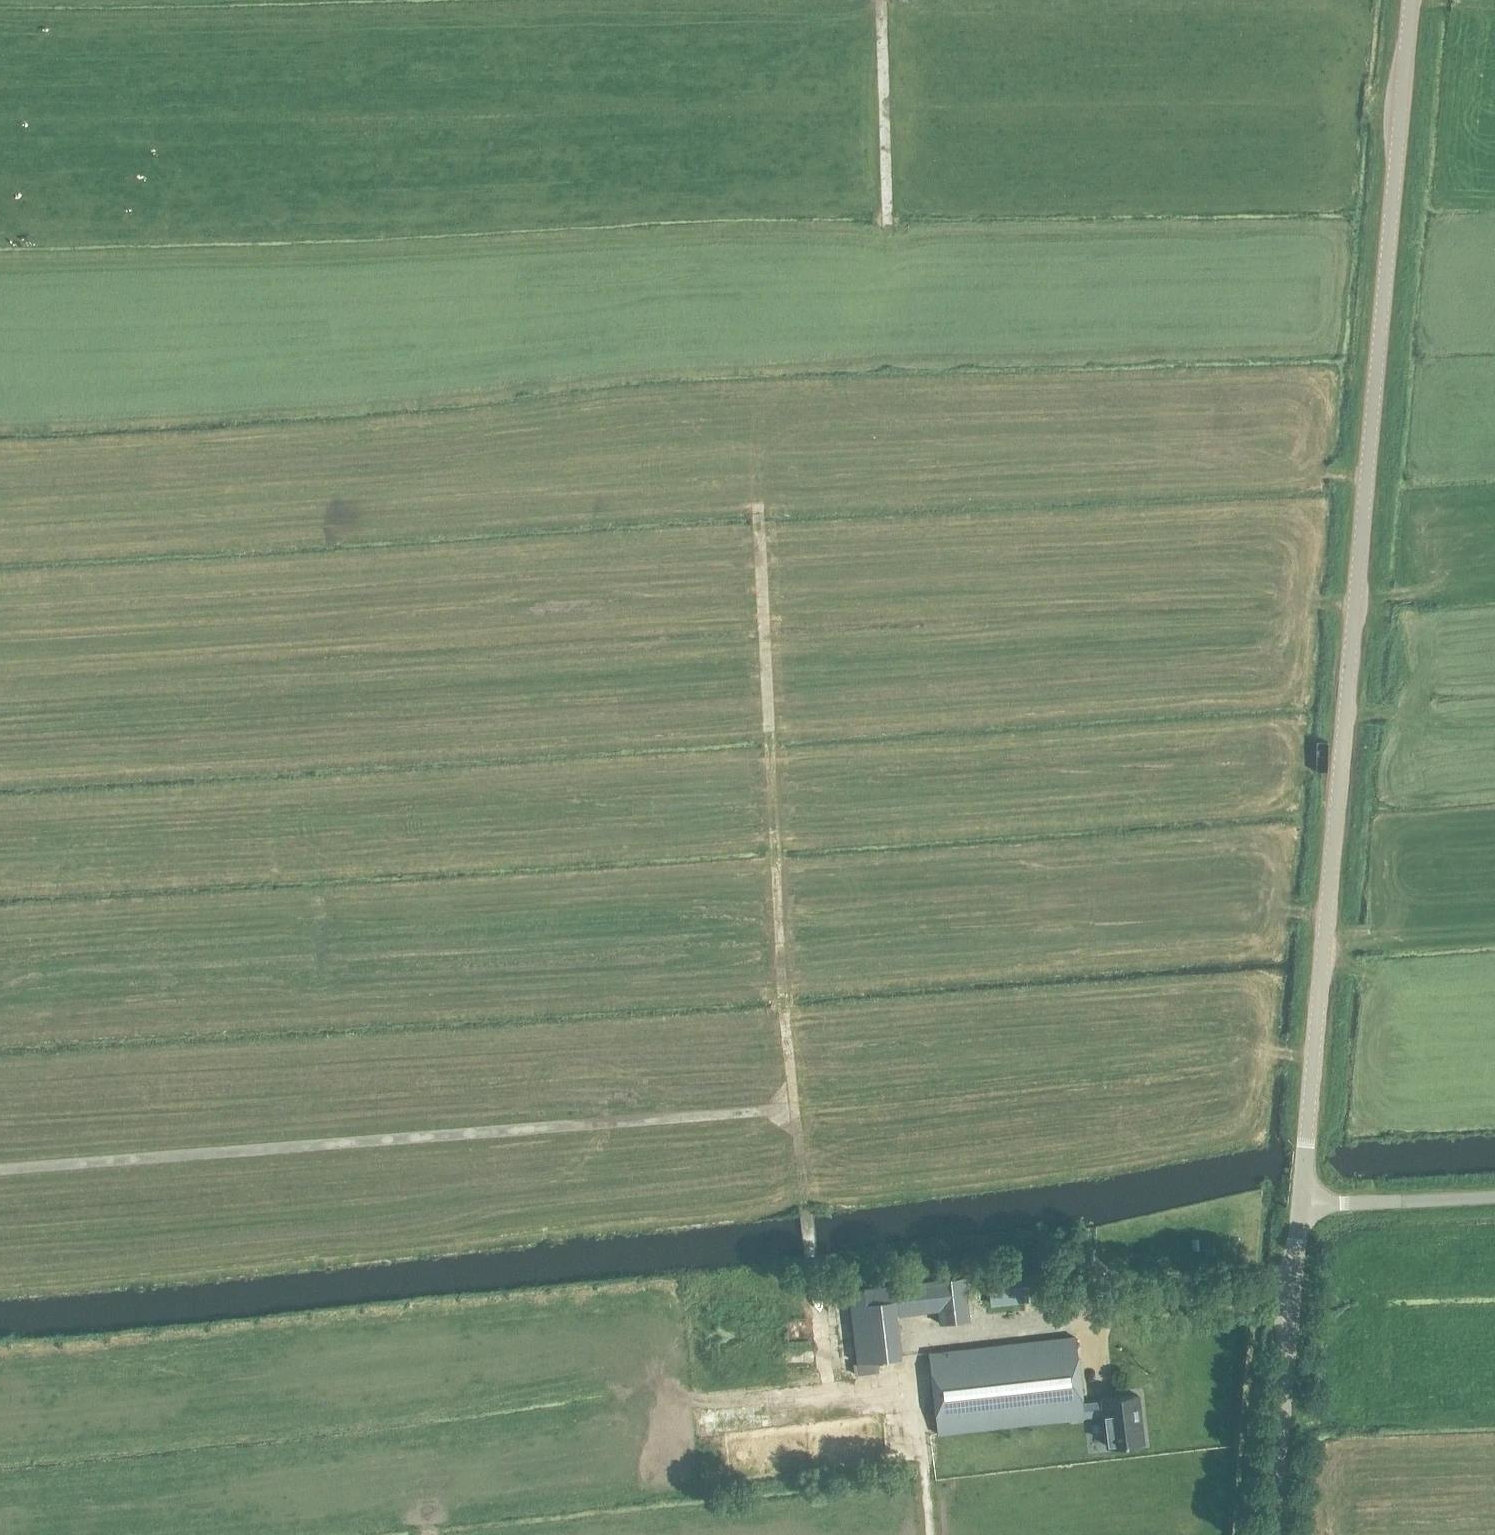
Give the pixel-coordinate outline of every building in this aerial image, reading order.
[(850,1291),(858,1363),(877,1361),(902,1358),(896,1315),(939,1310),(941,1324),(970,1321),(965,1277),(850,1291)] [(1027,1281),(989,1285),(991,1306),(1029,1302),(1027,1281)] [(929,1354),(938,1434),(1085,1417),(1105,1415),(1109,1447),(1144,1442),(1138,1395),(1103,1399),(1103,1401),(1083,1403),(1076,1337),(929,1354)] [(854,1364),(855,1376),(879,1373),(877,1361),(858,1363),(854,1364)]
